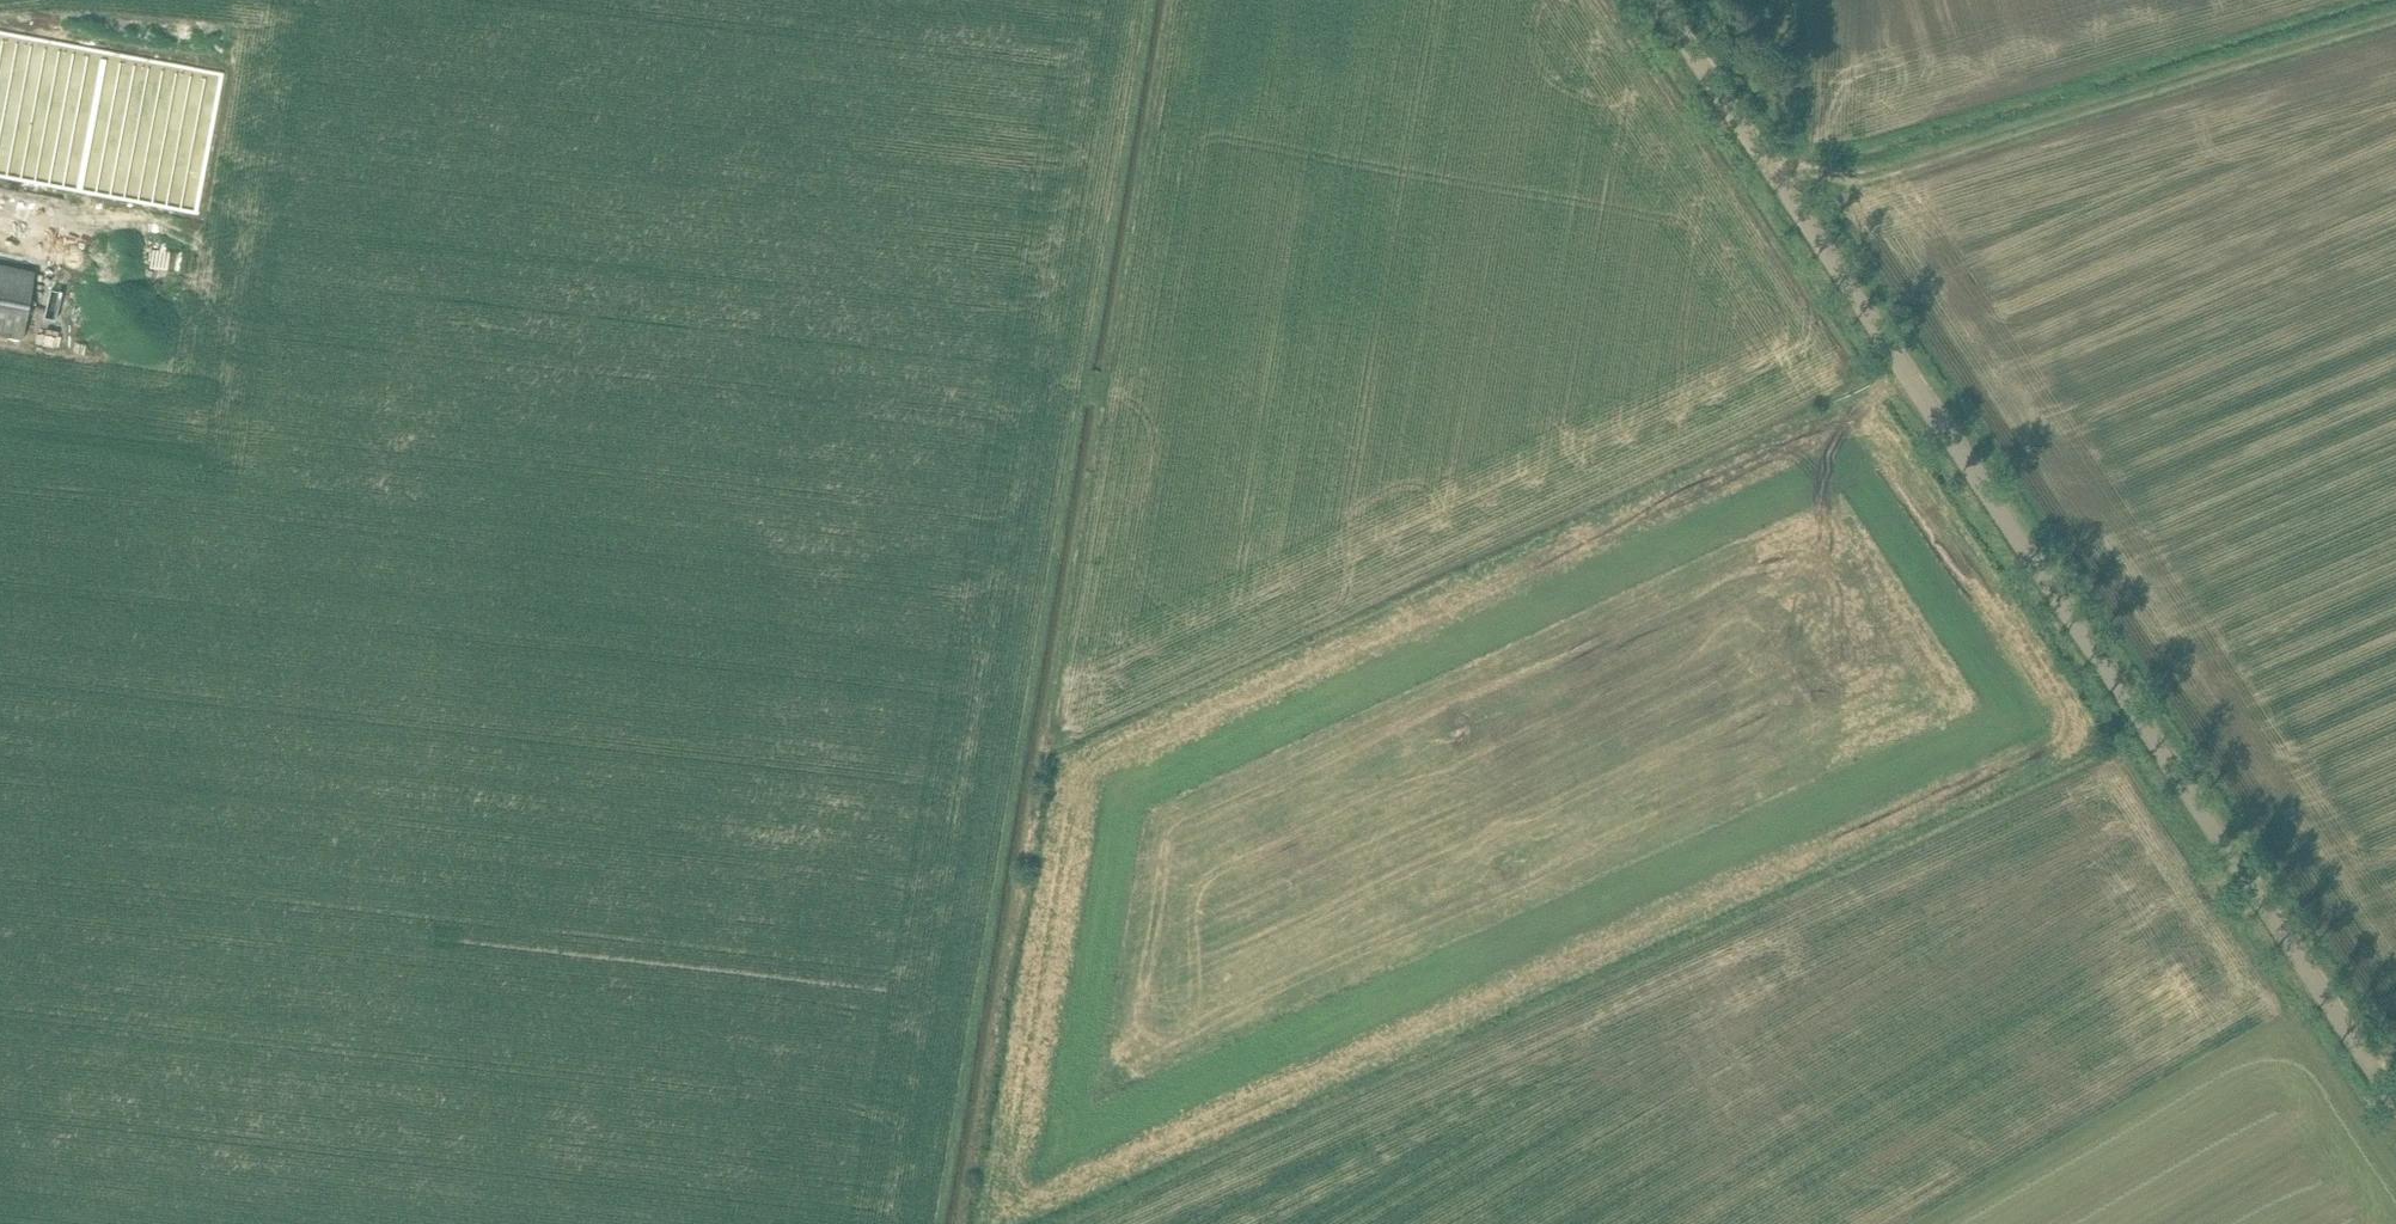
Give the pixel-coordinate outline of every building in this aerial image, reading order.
[(190,213),(216,72),(0,31),(0,177),(190,213)] [(23,338),(35,273),(0,266),(0,334),(23,338)]
